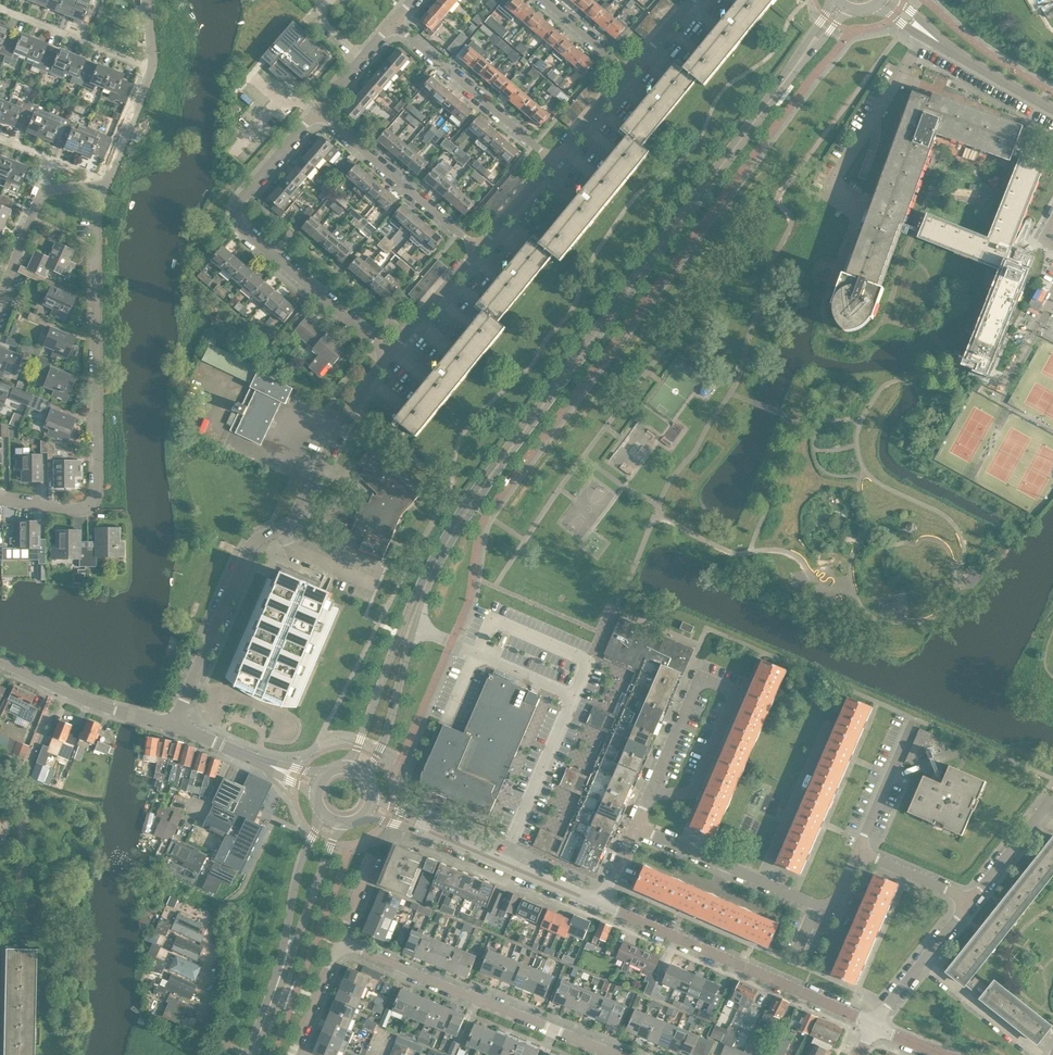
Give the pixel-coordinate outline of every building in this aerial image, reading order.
[(57,12),(61,0),(47,0),(44,7),(57,12)] [(69,16),(76,0),(61,0),(57,12),(69,16)] [(69,16),(82,22),(88,5),(81,2),(82,0),(76,0),(69,16)] [(438,1),(449,10),(458,0),(457,0),(439,0),(438,1)] [(511,20),(512,20),(516,15),(525,4),(521,0),(511,0),(503,0),(497,8),(511,20)] [(586,13),(595,2),(593,0),(580,0),(576,5),(586,13)] [(630,9),(635,2),(632,0),(631,0),(626,5),(630,9)] [(660,0),(656,5),(666,14),(670,9),(660,0)] [(660,0),(670,9),(674,4),(670,0),(660,0)] [(705,85),(775,0),(741,0),(729,14),(726,12),(722,12),(723,22),(685,68),(705,85)] [(438,1),(429,11),(441,20),(449,10),(438,1)] [(596,21),(605,10),(610,5),(605,1),(600,6),(595,2),(586,13),(596,21)] [(516,15),(525,23),(535,12),(525,4),(516,15)] [(656,5),(652,10),(662,19),(666,14),(656,5)] [(596,21),(605,30),(615,19),(605,10),(596,21)] [(652,10),(647,15),(657,24),(662,19),(652,10)] [(441,20),(429,11),(421,21),(426,25),(424,28),(432,35),(443,22),(441,20)] [(485,21),(491,26),(499,16),(493,11),(485,21)] [(479,12),(476,16),(482,21),(485,18),(479,12)] [(525,23),(535,32),(545,21),(535,12),(525,23)] [(647,15),(643,20),(653,29),(657,24),(647,15)] [(482,21),(476,16),(472,19),(479,25),(482,21)] [(615,19),(605,30),(616,38),(621,32),(624,34),(630,28),(617,17),(615,19)] [(643,20),(639,25),(649,33),(653,29),(643,20)] [(263,57),(262,57),(267,61),(271,66),(269,69),(281,80),(285,75),(288,78),(298,86),(303,80),(306,79),(306,80),(310,75),(312,76),(316,71),(315,70),(319,65),(318,62),(324,56),(317,50),(321,46),(293,21),(286,30),(288,31),(272,50),(274,51),(266,60),(263,57)] [(535,32),(545,40),(555,29),(545,21),(535,32)] [(5,55),(12,35),(6,33),(8,28),(0,25),(0,53),(5,55)] [(496,31),(499,34),(504,28),(501,25),(496,31)] [(649,33),(639,25),(635,30),(645,38),(649,33)] [(504,28),(499,34),(503,37),(508,31),(504,28)] [(545,40),(555,49),(565,38),(555,29),(545,40)] [(462,32),(459,35),(465,41),(468,37),(462,32)] [(19,54),(26,57),(33,39),(20,33),(19,38),(12,35),(5,55),(16,60),(19,54)] [(488,40),(492,43),(497,37),(494,34),(488,40)] [(465,41),(459,35),(447,49),(454,54),(465,41)] [(497,37),(492,43),(496,46),(501,40),(497,37)] [(562,60),(565,57),(574,46),(565,38),(555,49),(552,52),(562,60)] [(31,66),(43,70),(51,51),(45,48),(46,44),(33,39),(26,57),(34,60),(31,66)] [(461,58),(471,67),(485,51),(472,40),(468,46),(470,48),(461,58)] [(515,48),(519,51),(524,45),(521,42),(515,48)] [(524,45),(519,51),(522,54),(528,48),(524,45)] [(565,57),(575,66),(584,55),(574,46),(565,57)] [(397,48),(388,59),(400,69),(409,59),(397,48)] [(57,69),(65,72),(72,54),(59,49),(57,53),(51,51),(43,70),(55,75),(57,69)] [(508,57),(512,60),(517,54),(513,50),(508,57)] [(471,67),(481,75),(490,64),(485,60),(490,55),(485,51),(471,67)] [(70,81),(81,86),(89,66),(83,64),(85,59),(72,54),(65,72),(72,75),(70,81)] [(517,54),(512,60),(515,63),(520,57),(517,54)] [(584,55),(575,66),(585,74),(594,63),(584,55)] [(383,62),(378,67),(391,79),(397,73),(401,77),(404,73),(400,69),(388,59),(384,64),(383,62)] [(535,65),(539,68),(544,62),(540,59),(535,65)] [(544,62),(539,68),(542,71),(547,65),(544,62)] [(621,130),(629,136),(642,147),(698,79),(685,68),(677,62),(655,89),(652,86),(648,87),(649,96),(621,130)] [(95,84),(103,87),(110,69),(97,64),(95,68),(89,66),(81,86),(93,90),(95,84)] [(481,75),(491,84),(503,70),(499,66),(496,69),(490,64),(481,75)] [(375,75),(371,79),(383,89),(391,79),(378,67),(373,74),(375,75)] [(528,73),(531,77),(537,71),(533,67),(528,73)] [(110,69),(103,87),(111,90),(108,96),(125,103),(133,83),(122,79),(123,74),(110,69)] [(491,84),(501,92),(510,81),(504,76),(506,73),(503,70),(491,84)] [(425,71),(415,83),(420,87),(430,75),(425,71)] [(537,71),(531,77),(535,80),(540,73),(537,71)] [(555,82),(559,85),(564,79),(560,75),(555,82)] [(422,88),(432,97),(442,85),(432,77),(422,88)] [(371,79),(362,89),(374,99),(379,94),(384,98),(388,94),(383,89),(371,79)] [(564,79),(559,85),(562,88),(567,82),(564,79)] [(501,92),(511,101),(520,90),(510,81),(501,92)] [(420,87),(415,83),(411,87),(416,91),(420,87)] [(589,83),(585,88),(595,97),(599,92),(589,83)] [(547,90),(551,94),(557,87),(553,84),(547,90)] [(432,97),(442,105),(452,94),(442,85),(432,97)] [(511,101),(521,109),(530,98),(524,93),(528,89),(524,86),(520,90),(511,101)] [(557,87),(551,94),(554,96),(560,90),(557,87)] [(585,88),(581,93),(591,102),(595,97),(585,88)] [(362,89),(354,100),(369,113),(370,112),(366,109),(374,99),(362,89)] [(838,288),(832,305),(834,305),(834,313),(836,320),(840,326),(845,331),(853,331),(860,329),(866,325),(871,319),(873,320),(884,289),(881,288),(870,284),(872,279),(880,281),(888,259),(901,223),(904,224),(910,207),(932,147),(934,140),(935,136),(936,136),(937,134),(1010,161),(1023,126),(933,94),(931,99),(912,92),(885,168),(870,209),(869,210),(869,211),(871,212),(868,218),(867,217),(864,226),(865,227),(863,232),(862,232),(858,241),(860,241),(858,247),(856,247),(853,255),(855,256),(852,262),(851,261),(846,276),(843,275),(838,288)] [(581,93),(576,98),(586,107),(591,102),(581,93)] [(445,114),(449,118),(462,102),(452,94),(442,105),(448,110),(445,114)] [(403,97),(398,103),(403,107),(408,101),(403,97)] [(521,109),(530,118),(540,107),(530,98),(521,109)] [(576,98),(572,103),(582,112),(586,107),(576,98)] [(15,122),(22,124),(30,104),(18,100),(16,106),(8,103),(1,121),(13,126),(15,122)] [(369,113),(354,100),(345,110),(356,120),(362,113),(367,116),(369,113)] [(462,102),(449,118),(459,127),(472,111),(462,102)] [(403,107),(398,103),(394,108),(399,112),(403,107)] [(406,107),(416,116),(420,111),(410,103),(406,107)] [(572,103),(568,108),(578,116),(582,112),(572,103)] [(26,131),(39,137),(49,112),(30,104),(22,124),(27,127),(26,131)] [(540,107),(530,118),(540,126),(550,115),(540,107)] [(568,108),(564,113),(574,121),(578,116),(568,108)] [(420,111),(416,116),(421,120),(425,116),(420,111)] [(54,137),(60,140),(68,120),(49,112),(39,137),(52,142),(54,137)] [(114,112),(112,117),(117,120),(120,114),(114,112)] [(405,118),(410,122),(414,118),(409,113),(405,118)] [(574,121),(564,113),(559,118),(569,126),(574,121)] [(245,139),(245,117),(234,117),(234,139),(245,139)] [(469,128),(479,137),(489,125),(479,117),(469,128)] [(103,134),(111,137),(117,121),(109,118),(103,134)] [(385,118),(380,123),(385,127),(390,122),(385,118)] [(414,118),(410,122),(416,127),(419,122),(414,118)] [(64,147),(77,152),(87,127),(80,124),(79,124),(68,120),(60,140),(66,142),(64,147)] [(385,127),(380,123),(371,134),(376,138),(385,127)] [(608,139),(615,131),(607,123),(600,131),(608,139)] [(433,125),(430,129),(435,134),(439,130),(433,125)] [(485,150),(499,134),(489,125),(479,137),(475,142),(485,150)] [(87,127),(77,152),(90,157),(92,152),(98,155),(103,157),(111,137),(106,135),(103,134),(95,130),(87,127)] [(378,140),(388,149),(398,137),(388,128),(378,140)] [(426,134),(431,139),(435,134),(430,129),(426,134)] [(439,130),(435,134),(440,138),(444,134),(439,130)] [(435,134),(431,139),(436,143),(440,138),(435,134)] [(499,154),(509,142),(499,134),(485,150),(495,158),(499,154)] [(313,147),(325,157),(328,160),(332,156),(328,153),(334,146),(322,136),(313,147)] [(541,244),(554,254),(561,261),(649,153),(642,147),(629,136),(585,189),(582,187),(578,187),(579,197),(541,244)] [(388,149),(398,157),(408,146),(398,137),(388,149)] [(441,144),(450,153),(456,146),(446,138),(441,144)] [(408,166),(418,154),(421,150),(411,142),(408,146),(398,157),(408,166)] [(509,142),(499,154),(509,163),(519,151),(509,142)] [(313,147),(304,157),(316,167),(325,157),(313,147)] [(460,149),(457,153),(462,157),(465,153),(460,148),(460,149)] [(1023,283),(1029,270),(1025,269),(1030,258),(1022,255),(1023,253),(1016,250),(1015,252),(1009,250),(1011,245),(1013,245),(1044,167),(1032,162),(1035,156),(1022,151),(1022,153),(1025,154),(989,242),(926,217),(917,238),(1002,271),(1002,272),(999,271),(998,274),(998,275),(992,291),(994,292),(967,360),(978,365),(976,371),(987,375),(989,370),(990,367),(995,355),(996,354),(995,354),(1000,342),(1002,339),(1001,339),(1006,327),(1007,326),(1011,314),(1012,314),(1013,311),(1012,311),(1017,299),(1018,298),(1022,286),(1023,286),(1024,284),(1023,283)] [(453,157),(458,161),(462,157),(457,153),(453,157)] [(465,153),(462,157),(467,161),(471,157),(465,153)] [(418,154),(408,166),(418,174),(428,163),(418,154)] [(6,180),(14,161),(1,156),(0,158),(0,177),(6,180)] [(304,157),(295,167),(307,177),(316,167),(304,157)] [(462,157),(458,161),(463,166),(467,161),(462,157)] [(350,159),(340,170),(345,174),(355,163),(350,159)] [(14,161),(6,180),(3,186),(9,188),(11,184),(19,187),(27,167),(14,161)] [(347,176),(357,185),(367,173),(357,164),(347,176)] [(477,169),(483,173),(487,168),(481,164),(477,169)] [(295,167),(287,177),(298,187),(299,187),(307,177),(295,167)] [(424,180),(434,189),(444,177),(434,168),(424,180)] [(483,173),(488,177),(492,173),(487,168),(483,173)] [(345,174),(340,170),(336,175),(341,179),(345,174)] [(472,175),(477,180),(481,175),(476,171),(472,175)] [(514,171),(509,176),(519,185),(524,180),(514,171)] [(354,189),(363,197),(377,182),(367,173),(357,185),(354,189)] [(492,173),(488,177),(495,184),(499,180),(492,173)] [(481,175),(477,180),(482,184),(486,179),(481,175)] [(509,176),(505,181),(515,190),(519,185),(509,176)] [(287,177),(278,188),(294,202),(304,191),(299,187),(298,187),(287,177)] [(434,189),(444,197),(454,186),(444,177),(434,189)] [(505,181),(501,186),(511,195),(515,190),(505,181)] [(373,206),(377,202),(387,190),(377,182),(363,197),(373,206)] [(327,185),(323,191),(328,194),(332,189),(327,185)] [(444,197),(454,206),(464,194),(454,186),(444,197)] [(501,186),(497,191),(507,199),(511,195),(501,186)] [(294,202),(278,188),(269,198),(276,203),(272,208),(281,217),(294,202)] [(387,190),(377,202),(387,210),(397,199),(387,190)] [(328,194),(323,191),(319,196),(323,200),(328,194)] [(497,191),(492,196),(502,204),(507,199),(497,191)] [(0,196),(0,202),(11,206),(14,199),(1,194),(0,196)] [(464,194),(454,206),(465,214),(475,203),(464,194)] [(335,199),(341,204),(344,199),(339,195),(335,199)] [(492,196),(488,201),(498,209),(502,204),(492,196)] [(344,199),(341,204),(346,208),(350,204),(344,199)] [(498,209),(488,201),(484,206),(494,214),(498,209)] [(330,206),(335,210),(339,206),(334,202),(330,206)] [(393,216),(403,225),(414,213),(404,204),(393,216)] [(5,222),(10,209),(0,205),(0,220),(5,222)] [(309,206),(305,211),(310,215),(314,210),(309,206)] [(339,206),(335,210),(340,215),(344,210),(339,206)] [(310,215),(305,211),(300,217),(295,213),(290,218),(300,226),(310,215)] [(358,213),(354,217),(360,222),(363,218),(358,213)] [(403,225),(413,233),(424,222),(414,213),(403,225)] [(302,228),(312,237),(322,225),(312,216),(302,228)] [(351,222),(356,226),(360,222),(354,217),(351,222)] [(363,218),(360,222),(365,226),(369,222),(363,218)] [(360,222),(356,226),(361,231),(365,226),(360,222)] [(369,222),(365,226),(373,233),(377,229),(369,222)] [(434,230),(424,222),(409,238),(419,247),(424,242),(434,230)] [(312,237),(322,245),(332,233),(322,225),(312,237)] [(434,230),(424,242),(419,247),(429,255),(444,239),(434,230)] [(50,231),(47,238),(53,241),(57,234),(50,231)] [(322,245),(332,254),(342,242),(332,233),(322,245)] [(385,236),(381,240),(386,245),(390,240),(385,236)] [(477,305),(498,322),(554,254),(541,244),(533,238),(511,264),(508,262),(504,262),(505,272),(477,305)] [(377,245),(382,249),(386,245),(381,240),(377,245)] [(390,240),(386,245),(391,249),(395,245),(390,240)] [(20,265),(17,271),(26,276),(30,277),(42,283),(44,278),(45,276),(49,268),(68,277),(74,264),(68,261),(73,250),(55,242),(50,253),(49,253),(47,257),(35,251),(27,268),(20,265)] [(342,242),(332,254),(342,262),(352,251),(342,242)] [(386,245),(382,249),(388,254),(391,249),(386,245)] [(211,260),(222,268),(233,255),(223,246),(211,260)] [(402,256),(407,261),(411,256),(406,252),(402,256)] [(222,268),(232,277),(244,264),(233,255),(222,268)] [(355,273),(359,277),(373,260),(369,256),(365,261),(359,256),(348,270),(354,275),(355,273)] [(411,256),(407,261),(412,265),(416,260),(411,256)] [(396,263),(401,267),(405,263),(400,258),(396,263)] [(438,259),(434,264),(444,273),(448,268),(438,259)] [(359,277),(369,285),(379,273),(373,269),(378,264),(373,260),(359,277)] [(405,263),(401,267),(406,272),(410,267),(405,263)] [(232,277),(243,286),(254,273),(244,264),(232,277)] [(434,264),(430,269),(440,278),(444,273),(434,264)] [(430,269),(425,274),(435,283),(440,278),(430,269)] [(198,276),(203,280),(207,274),(202,270),(198,276)] [(243,286),(253,295),(265,281),(254,273),(243,286)] [(369,285),(379,294),(393,277),(389,273),(384,278),(379,273),(369,285)] [(207,274),(203,280),(207,284),(212,279),(207,274)] [(425,274),(421,279),(431,287),(435,283),(425,274)] [(393,277),(379,294),(389,302),(399,291),(393,286),(398,280),(393,277)] [(421,279),(417,284),(427,292),(431,287),(421,279)] [(253,295),(263,304),(275,290),(265,281),(253,295)] [(213,289),(218,294),(223,288),(218,284),(213,289)] [(417,284),(413,289),(423,297),(427,292),(417,284)] [(43,304),(53,308),(50,314),(64,321),(75,297),(51,286),(43,304)] [(223,288),(218,294),(223,298),(228,292),(223,288)] [(423,297),(413,289),(408,294),(418,302),(423,297)] [(274,313),(285,299),(275,290),(263,304),(274,313)] [(297,306),(291,301),(289,303),(285,299),(274,313),(284,322),(297,306)] [(234,307),(239,311),(244,306),(239,302),(234,307)] [(244,306),(239,311),(244,316),(249,310),(244,306)] [(27,318),(48,327),(50,320),(30,312),(27,318)] [(396,419),(417,436),(505,328),(485,312),(441,365),(438,362),(434,363),(435,372),(396,419)] [(295,315),(288,323),(294,329),(301,320),(295,315)] [(294,331),(319,352),(320,353),(309,366),(319,374),(329,361),(333,364),(345,350),(306,317),(294,331)] [(255,325),(260,329),(265,323),(260,319),(255,325)] [(265,323),(260,329),(265,333),(269,327),(265,323)] [(43,345),(54,349),(51,356),(65,361),(75,337),(51,327),(43,345)] [(17,347),(38,356),(41,349),(20,341),(17,347)] [(202,359),(250,382),(258,366),(210,343),(202,359)] [(51,360),(38,356),(34,366),(45,370),(47,366),(48,367),(51,360)] [(44,385),(54,390),(52,396),(65,401),(75,377),(51,367),(44,385)] [(286,404),(289,397),(293,388),(258,371),(243,403),(240,402),(236,411),(239,412),(230,430),(261,445),(273,420),(282,402),(286,404)] [(8,397),(27,405),(32,394),(13,386),(8,397)] [(32,394),(27,405),(27,406),(38,411),(39,408),(43,410),(43,411),(49,414),(44,426),(54,430),(52,437),(66,442),(75,418),(49,407),(51,401),(32,394)] [(19,426),(22,414),(14,411),(10,423),(19,426)] [(355,454),(364,433),(351,427),(342,448),(355,454)] [(349,536),(363,542),(359,550),(382,560),(401,514),(426,487),(394,458),(388,464),(382,459),(384,457),(373,446),(357,463),(364,469),(358,476),(377,493),(376,496),(374,495),(373,494),(369,503),(364,501),(349,536)] [(15,455),(15,469),(22,469),(22,481),(41,481),(41,454),(15,455)] [(54,460),(54,487),(73,487),(73,475),(80,475),(80,460),(54,460)] [(38,550),(38,547),(38,521),(12,521),(12,536),(13,547),(29,547),(29,559),(38,559),(38,563),(45,563),(45,550),(38,550)] [(89,566),(96,566),(96,556),(123,556),(123,542),(119,542),(119,528),(95,528),(95,548),(89,548),(89,566)] [(51,545),(51,558),(79,558),(79,566),(86,566),(86,548),(80,548),(80,530),(56,530),(56,545),(51,545)] [(77,569),(77,573),(75,573),(75,583),(85,583),(85,569),(77,569)] [(284,572),(279,583),(271,579),(229,677),(250,686),(249,687),(273,697),(273,696),(294,705),(336,608),(328,604),(330,599),(333,593),(284,572)] [(604,654),(641,670),(678,686),(694,649),(620,617),(604,654)] [(680,628),(691,633),(694,626),(683,621),(680,628)] [(755,679),(748,693),(772,703),(786,670),(763,660),(757,674),(756,674),(754,679),(755,679)] [(678,686),(641,670),(635,683),(673,699),(678,686)] [(496,798),(515,756),(540,699),(539,698),(541,695),(490,673),(464,733),(445,725),(431,755),(430,755),(424,769),(425,769),(424,771),(423,770),(423,771),(427,773),(426,776),(426,779),(427,783),(429,785),(432,787),(430,791),(431,791),(432,790),(433,791),(433,792),(447,798),(447,797),(489,815),(496,798)] [(673,699),(635,683),(630,694),(668,711),(673,699)] [(10,707),(15,710),(24,690),(14,685),(8,697),(5,696),(0,707),(8,711),(10,707)] [(24,690),(15,710),(19,712),(17,715),(30,721),(36,709),(29,705),(34,695),(24,690)] [(739,712),(740,712),(734,726),(757,736),(772,703),(748,693),(742,707),(741,707),(739,712)] [(630,694),(625,707),(662,723),(668,711),(630,694)] [(848,697),(834,730),(857,740),(863,726),(864,727),(866,722),(865,721),(872,707),(848,697)] [(587,722),(599,728),(606,712),(594,706),(587,722)] [(625,707),(619,719),(657,736),(662,723),(625,707)] [(80,733),(78,738),(93,744),(93,743),(92,743),(99,724),(87,719),(81,734),(80,733)] [(619,719),(614,732),(651,748),(657,736),(619,719)] [(31,775),(30,779),(37,781),(44,763),(48,752),(67,759),(73,745),(73,746),(76,736),(77,736),(68,732),(71,725),(58,720),(52,737),(48,747),(42,744),(36,762),(31,775)] [(726,746),(720,760),(743,770),(757,736),(734,726),(728,740),(727,740),(725,745),(726,746)] [(904,763),(930,752),(955,743),(954,743),(919,728),(904,762),(904,763)] [(834,730),(819,764),(843,774),(849,760),(850,760),(852,755),(851,755),(857,740),(834,730)] [(614,732),(609,744),(646,761),(651,748),(614,732)] [(160,738),(147,736),(144,754),(157,756),(160,738)] [(4,751),(23,759),(29,746),(9,738),(4,751)] [(158,777),(158,778),(164,780),(165,776),(159,775),(161,769),(160,768),(161,762),(166,763),(167,758),(168,758),(172,741),(161,738),(156,768),(155,776),(158,777)] [(172,770),(169,781),(173,782),(184,743),(174,740),(168,764),(173,765),(172,770)] [(97,741),(94,749),(107,754),(108,752),(112,754),(114,748),(110,746),(97,741)] [(173,784),(178,787),(184,765),(191,767),(196,747),(184,744),(173,784)] [(609,744),(603,757),(641,773),(646,761),(609,744)] [(84,748),(78,746),(74,758),(80,760),(84,748)] [(197,751),(189,781),(189,783),(194,784),(195,778),(197,773),(195,772),(196,770),(205,772),(209,754),(206,754),(207,753),(203,752),(203,753),(197,751)] [(200,795),(204,796),(209,798),(214,786),(208,784),(211,775),(216,777),(221,760),(211,757),(200,795)] [(603,757),(598,769),(635,785),(641,773),(603,757)] [(711,779),(705,793),(728,803),(743,770),(720,760),(714,773),(713,773),(710,778),(711,779)] [(819,764),(805,797),(828,807),(834,793),(835,793),(838,788),(837,788),(843,774),(819,764)] [(937,765),(936,765),(937,766),(932,778),(923,775),(907,812),(962,835),(986,781),(949,765),(943,780),(937,765)] [(560,784),(572,790),(579,774),(567,768),(560,784)] [(598,769),(592,781),(630,798),(635,785),(598,769)] [(214,803),(203,826),(226,837),(219,853),(227,857),(224,864),(242,872),(264,826),(255,821),(259,812),(257,811),(258,809),(259,809),(258,809),(261,804),(261,803),(264,797),(265,796),(264,796),(267,791),(267,792),(267,791),(267,790),(268,790),(267,789),(269,787),(270,786),(269,786),(270,784),(266,782),(265,782),(257,778),(257,777),(256,777),(256,778),(251,775),(252,775),(251,775),(250,777),(249,777),(250,777),(249,778),(249,779),(248,782),(247,782),(246,785),(246,786),(245,786),(245,787),(240,784),(239,784),(236,783),(237,782),(236,782),(225,777),(213,802),(214,803)] [(155,786),(161,788),(164,780),(157,779),(155,786)] [(189,783),(189,781),(183,779),(181,788),(186,790),(189,783)] [(592,781),(587,794),(624,810),(630,798),(592,781)] [(691,826),(714,836),(728,803),(705,793),(699,806),(698,806),(696,811),(697,812),(691,826)] [(587,794),(582,806),(619,823),(624,810),(587,794)] [(805,797),(791,830),(814,840),(820,826),(821,826),(823,821),(822,821),(828,807),(805,797)] [(154,834),(162,838),(160,841),(168,844),(183,813),(167,806),(166,808),(162,817),(154,834)] [(159,806),(157,816),(162,817),(166,808),(159,806)] [(582,806),(576,819),(614,835),(619,823),(582,806)] [(147,812),(143,831),(149,832),(154,813),(147,812)] [(576,819),(571,831),(608,847),(614,835),(576,819)] [(534,845),(546,850),(553,834),(541,829),(534,845)] [(776,863),(799,873),(806,859),(807,859),(809,854),(808,854),(814,840),(791,830),(776,863)] [(608,847),(571,831),(565,844),(603,860),(608,847)] [(166,853),(184,862),(183,865),(199,872),(208,854),(195,848),(194,849),(173,839),(166,853)] [(1034,863),(1049,876),(1052,871),(1052,840),(1034,863)] [(384,886),(384,887),(408,896),(424,855),(401,846),(398,844),(381,885),(384,886)] [(603,860),(565,844),(560,856),(597,872),(603,860)] [(429,857),(427,862),(412,898),(422,902),(439,861),(429,857)] [(208,874),(202,887),(216,893),(222,880),(230,885),(237,871),(215,860),(208,874)] [(433,884),(443,889),(452,867),(451,869),(445,867),(446,864),(442,863),(442,862),(441,862),(432,885),(433,885),(433,884)] [(1049,876),(1034,863),(1013,890),(1028,902),(1049,876)] [(678,880),(645,865),(635,888),(649,895),(649,896),(654,898),(654,897),(668,903),(678,880)] [(443,889),(454,893),(463,871),(462,874),(456,871),(457,869),(453,867),(452,867),(443,889)] [(454,893),(465,897),(474,876),(474,875),(473,878),(467,876),(468,873),(464,871),(463,871),(454,893)] [(875,874),(868,890),(892,901),(893,898),(892,898),(898,884),(875,874)] [(465,897),(476,902),(485,880),(483,882),(478,880),(479,878),(474,876),(465,897)] [(476,902),(487,906),(486,907),(487,907),(496,885),(496,884),(495,887),(489,885),(490,882),(485,880),(476,902)] [(712,894),(678,880),(668,903),(682,909),(682,910),(687,912),(687,911),(701,917),(712,894)] [(377,900),(397,909),(401,910),(403,905),(400,903),(402,898),(403,898),(381,889),(380,889),(381,889),(377,900)] [(868,890),(861,907),(884,917),(890,903),(891,903),(892,901),(868,890)] [(1028,902),(1013,890),(991,917),(1007,929),(1028,902)] [(488,911),(495,914),(503,894),(496,891),(488,911)] [(508,892),(501,908),(498,915),(503,917),(506,910),(513,913),(520,897),(518,896),(518,895),(515,893),(513,894),(508,892)] [(745,909),(712,894),(701,917),(715,924),(715,925),(720,927),(721,926),(735,932),(745,909)] [(170,896),(167,904),(174,907),(177,900),(178,899),(170,896)] [(424,903),(431,906),(433,900),(427,897),(424,903)] [(526,918),(533,903),(523,898),(516,914),(526,918)] [(377,900),(372,911),(393,919),(397,909),(377,900)] [(526,918),(531,920),(537,923),(544,907),(533,903),(526,918)] [(440,909),(447,912),(449,906),(443,904),(440,909)] [(449,906),(447,912),(453,915),(455,909),(449,906)] [(861,907),(853,924),(877,934),(879,932),(878,931),(884,917),(861,907)] [(548,909),(541,926),(549,930),(556,913),(548,909)] [(768,946),(778,923),(745,909),(735,932),(749,938),(748,939),(753,941),(754,940),(768,946)] [(372,911),(368,921),(389,930),(393,919),(372,911)] [(404,921),(411,924),(414,915),(408,912),(404,921)] [(434,921),(440,923),(443,915),(437,912),(434,921)] [(462,918),(468,921),(471,915),(464,913),(462,918)] [(556,913),(549,930),(557,933),(564,916),(556,913)] [(203,925),(179,914),(172,929),(203,943),(206,936),(199,933),(203,925)] [(564,916),(557,933),(565,937),(574,915),(574,914),(572,919),(564,916)] [(443,915),(440,923),(446,926),(450,917),(443,915)] [(471,915),(468,921),(475,923),(477,918),(471,915)] [(582,918),(574,915),(565,937),(566,937),(568,932),(575,935),(582,918)] [(1007,929),(991,917),(970,944),(985,956),(1007,929)] [(591,922),(582,918),(575,935),(583,939),(591,922)] [(160,919),(158,925),(168,929),(171,924),(160,919)] [(389,930),(368,921),(363,931),(363,932),(377,938),(376,941),(383,944),(385,940),(384,940),(389,930)] [(592,942),(597,944),(599,938),(605,941),(612,926),(600,921),(594,936),(592,942)] [(462,929),(470,933),(473,927),(465,923),(462,929)] [(404,924),(401,931),(407,933),(410,926),(404,924)] [(853,924),(846,940),(869,950),(875,936),(876,937),(877,934),(853,924)] [(168,929),(158,925),(155,930),(166,935),(168,930),(168,929)] [(528,930),(523,928),(518,941),(523,943),(528,930)] [(404,951),(414,955),(423,934),(412,930),(413,929),(412,929),(403,951),(404,951)] [(395,946),(401,948),(405,936),(399,934),(395,946)] [(414,955),(425,959),(433,939),(423,934),(414,955)] [(205,947),(179,936),(173,949),(199,961),(205,947)] [(425,959),(436,964),(444,943),(433,939),(425,959)] [(846,940),(839,957),(863,968),(864,965),(863,965),(869,950),(846,940)] [(623,941),(616,957),(625,961),(621,970),(627,972),(630,963),(637,947),(623,941)] [(584,948),(593,952),(596,945),(587,942),(584,948)] [(436,964),(446,968),(455,947),(444,943),(436,964)] [(985,956),(970,944),(948,971),(964,983),(964,982),(968,978),(985,956)] [(446,968),(457,972),(465,952),(455,947),(446,968)] [(650,981),(653,972),(660,957),(637,947),(630,963),(642,968),(641,972),(647,975),(645,980),(649,981),(644,992),(650,995),(656,983),(650,981)] [(30,1034),(32,949),(35,949),(35,948),(8,948),(6,1054),(30,1054),(30,1034)] [(481,971),(491,975),(500,954),(489,950),(490,949),(489,949),(485,959),(480,971),(481,971)] [(465,952),(457,972),(467,977),(468,978),(477,956),(476,955),(476,956),(465,952)] [(491,975),(502,979),(510,958),(500,954),(491,975)] [(203,967),(178,956),(171,969),(197,981),(203,967)] [(151,969),(161,974),(164,968),(167,962),(156,957),(153,963),(151,969)] [(548,957),(547,960),(545,964),(551,967),(554,960),(548,957)] [(863,968),(839,957),(832,974),(855,984),(861,970),(862,970),(863,968)] [(502,979),(513,983),(521,963),(510,958),(502,979)] [(542,971),(545,964),(547,960),(543,958),(540,966),(536,969),(532,967),(523,988),(534,992),(542,971)] [(513,983),(523,988),(532,967),(521,963),(513,983)] [(663,982),(675,987),(683,969),(671,964),(663,982)] [(369,976),(370,976),(348,967),(349,967),(344,978),(365,987),(369,976)] [(675,987),(687,992),(695,975),(683,969),(675,987)] [(542,971),(534,992),(544,996),(544,997),(545,997),(554,975),(553,975),(542,971)] [(377,984),(383,987),(385,980),(391,982),(393,977),(381,972),(377,984)] [(583,972),(581,977),(587,980),(589,974),(583,972)] [(687,992),(699,998),(707,980),(695,975),(687,992)] [(968,978),(964,982),(983,997),(991,987),(989,985),(987,987),(975,977),(972,981),(968,978)] [(361,997),(365,987),(344,978),(340,989),(361,997)] [(193,991),(168,979),(165,985),(190,997),(193,991)] [(554,1000),(564,1004),(573,984),(562,980),(563,979),(562,979),(553,1001),(554,1001),(554,1000)] [(707,980),(699,998),(711,1003),(719,985),(707,980)] [(733,1007),(737,1009),(749,985),(740,981),(739,981),(736,980),(733,986),(736,987),(734,992),(739,995),(733,1007)] [(388,996),(393,985),(385,982),(380,993),(388,996)] [(983,997),(982,998),(1009,1020),(1022,1004),(994,983),(991,987),(983,997)] [(564,1004),(575,1009),(583,988),(573,984),(564,1004)] [(651,995),(664,1001),(666,996),(659,993),(662,986),(656,984),(651,995)] [(154,991),(165,996),(167,990),(157,985),(154,991)] [(621,987),(615,985),(612,992),(618,994),(621,987)] [(749,985),(737,1009),(742,1011),(744,1006),(749,1008),(758,990),(749,985)] [(393,1009),(403,1014),(412,993),(402,989),(402,988),(401,988),(398,995),(393,993),(387,1007),(392,1009),(392,1010),(393,1010),(393,1009)] [(575,1009),(585,1013),(594,992),(583,988),(575,1009)] [(359,1002),(361,997),(340,989),(336,999),(356,1008),(362,1010),(365,1004),(359,1002)] [(585,1013),(596,1018),(605,997),(594,992),(585,1013)] [(403,1014),(414,1018),(423,997),(412,993),(403,1014)] [(767,1012),(765,1011),(761,1019),(778,1027),(790,1002),(775,995),(767,1012)] [(195,1008),(170,996),(168,1002),(170,1003),(165,1016),(172,1020),(178,1008),(192,1014),(195,1008)] [(377,1003),(384,1006),(387,1000),(380,997),(377,1003)] [(414,1018),(425,1022),(433,1002),(423,997),(414,1018)] [(596,1018),(607,1022),(615,1001),(605,997),(596,1018)] [(352,1018),(356,1008),(336,999),(331,1010),(352,1018)] [(673,1004),(681,1008),(683,1003),(675,999),(673,1004)] [(615,1001),(607,1022),(617,1026),(617,1027),(626,1005),(615,1001)] [(425,1022),(436,1027),(444,1006),(433,1002),(425,1022)] [(683,1003),(681,1008),(688,1011),(690,1006),(683,1003)] [(375,1010),(381,1013),(384,1007),(377,1004),(375,1010)] [(1022,1004),(1009,1020),(1037,1041),(1049,1026),(1022,1004)] [(697,1014),(710,1020),(715,1008),(709,1005),(706,1012),(699,1009),(697,1014)] [(436,1027),(446,1031),(455,1010),(444,1006),(436,1027)] [(380,1024),(385,1027),(392,1010),(392,1009),(387,1007),(380,1024)] [(627,1030),(637,1034),(645,1013),(635,1009),(626,1030),(627,1031),(627,1030)] [(348,1029),(352,1018),(331,1010),(327,1020),(348,1029)] [(455,1010),(446,1031),(456,1035),(456,1036),(457,1036),(466,1014),(465,1014),(465,1015),(455,1010)] [(798,1028),(810,1033),(818,1017),(805,1011),(798,1028)] [(637,1034),(648,1039),(656,1018),(645,1013),(637,1034)] [(694,1017),(692,1022),(690,1026),(695,1027),(698,1019),(694,1017)] [(831,1051),(829,1050),(832,1044),(834,1045),(842,1029),(818,1017),(810,1034),(814,1036),(811,1042),(814,1044),(809,1054),(830,1054),(831,1051)] [(367,1018),(365,1024),(375,1028),(377,1023),(367,1018)] [(648,1039),(658,1043),(667,1022),(656,1018),(648,1039)] [(343,1039),(348,1029),(327,1020),(322,1031),(343,1039)] [(658,1043),(669,1047),(678,1027),(667,1022),(658,1043)] [(467,1044),(477,1048),(485,1028),(475,1023),(466,1045),(467,1044)] [(375,1028),(365,1024),(363,1029),(373,1033),(375,1028)] [(732,1046),(732,1047),(739,1034),(732,1030),(733,1027),(729,1025),(721,1042),(725,1044),(732,1046)] [(403,1027),(400,1033),(403,1034),(406,1036),(408,1032),(409,1030),(405,1028),(403,1027)] [(669,1047),(680,1052),(688,1031),(678,1027),(669,1047)] [(477,1048),(488,1053),(496,1032),(485,1028),(477,1048)] [(318,1041),(339,1050),(343,1039),(322,1031),(318,1041)] [(692,1054),(699,1035),(688,1031),(680,1052),(688,1054),(691,1054),(692,1054)] [(493,1054),(499,1054),(507,1036),(496,1032),(488,1053),(493,1054)] [(398,1035),(395,1041),(408,1046),(410,1040),(398,1035)] [(417,1040),(428,1045),(430,1040),(419,1035),(417,1040)] [(692,1054),(694,1054),(708,1054),(714,1041),(699,1035),(692,1054)] [(517,1041),(507,1036),(499,1054),(511,1054),(517,1041)] [(774,1054),(784,1054),(790,1040),(781,1037),(774,1054)] [(767,1047),(748,1040),(743,1051),(749,1054),(752,1054),(763,1054),(767,1047)] [(318,1041),(314,1052),(313,1052),(320,1054),(337,1054),(339,1050),(318,1041)] [(395,1041),(393,1048),(405,1053),(408,1046),(395,1041)] [(448,1053),(453,1054),(454,1054),(459,1044),(453,1041),(448,1053)] [(528,1045),(517,1041),(511,1054),(524,1054),(528,1045)] [(732,1046),(725,1044),(720,1054),(728,1054),(732,1046)] [(524,1054),(537,1054),(539,1049),(528,1045),(524,1054)] [(737,1049),(732,1047),(732,1046),(728,1054),(735,1054),(737,1049)] [(875,1054),(898,1054),(879,1046),(878,1048),(875,1054)]
